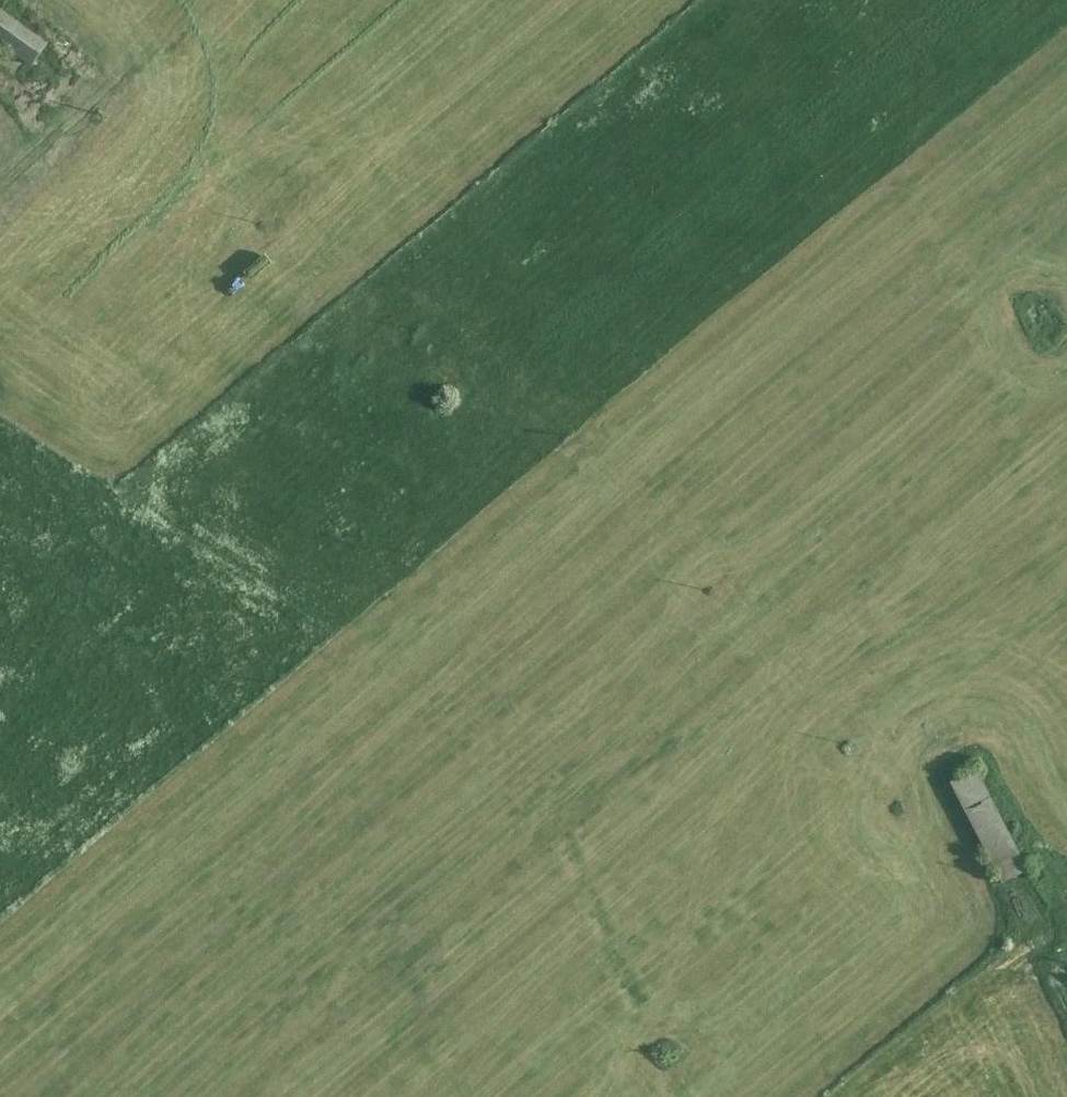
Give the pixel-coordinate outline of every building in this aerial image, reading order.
[(0,4),(0,39),(40,67),(56,44),(0,4)] [(977,771),(952,784),(1005,884),(1030,871),(977,771)]
